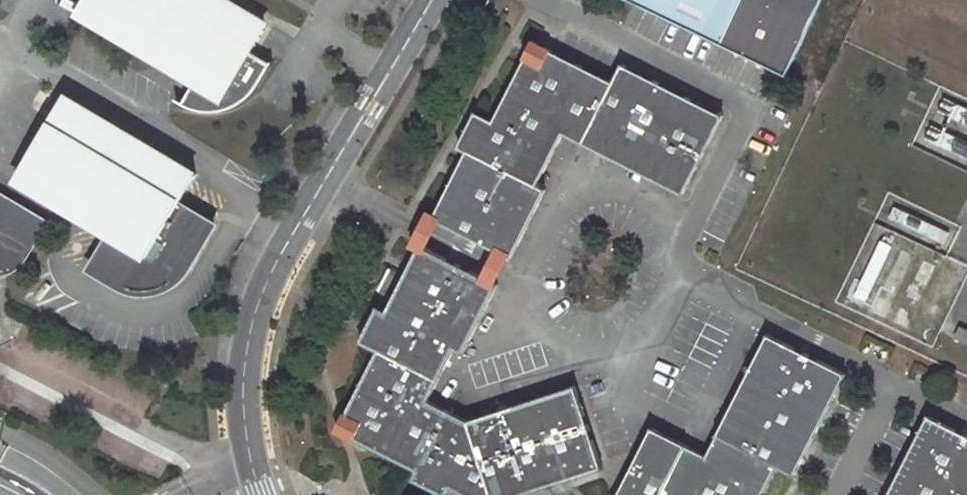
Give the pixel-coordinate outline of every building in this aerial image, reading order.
[(71,9),(188,81),(176,101),(181,103),(194,106),(208,106),(221,104),(229,101),(241,95),(252,86),(257,80),(265,69),(267,64),(243,51),(260,23),(202,0),(77,0),(71,9)] [(719,43),(785,77),(820,0),(633,0),(719,43)] [(564,41),(546,32),(536,51),(554,60),(554,59),(564,41)] [(536,51),(505,110),(488,101),(468,136),(477,142),(439,213),(448,218),(502,247),(516,254),(520,256),(559,184),(550,179),(574,130),(694,190),(736,113),(635,60),(628,75),(564,41),(554,59),(554,60),(536,51)] [(15,178),(111,234),(92,270),(105,278),(108,272),(121,279),(118,285),(123,287),(135,289),(140,290),(152,289),(164,286),(176,279),(186,272),(194,263),(215,223),(179,203),(194,175),(63,97),(15,178)] [(1,273),(8,270),(12,267),(16,262),(20,256),(23,258),(43,224),(0,199),(0,273),(1,273)] [(426,226),(419,239),(426,242),(434,246),(440,233),(448,218),(439,213),(434,210),(426,226)] [(464,346),(471,350),(506,283),(502,281),(488,274),(434,246),(426,242),(381,315),(370,309),(356,338),(366,343),(382,347),(384,348),(348,413),(368,423),(358,441),(417,471),(411,480),(441,494),(454,494),(456,491),(465,494),(538,494),(609,472),(585,386),(474,417),(436,398),(464,346)] [(509,267),(516,254),(502,247),(495,261),(488,274),(502,281),(509,267)] [(703,454),(646,425),(612,494),(759,494),(775,466),(791,475),(841,373),(763,332),(703,454)] [(957,332),(952,343),(966,350),(966,337),(957,332)] [(368,423),(348,413),(342,423),(338,431),(346,435),(358,441),(368,423)] [(923,413),(884,494),(966,494),(966,436),(923,413)]
